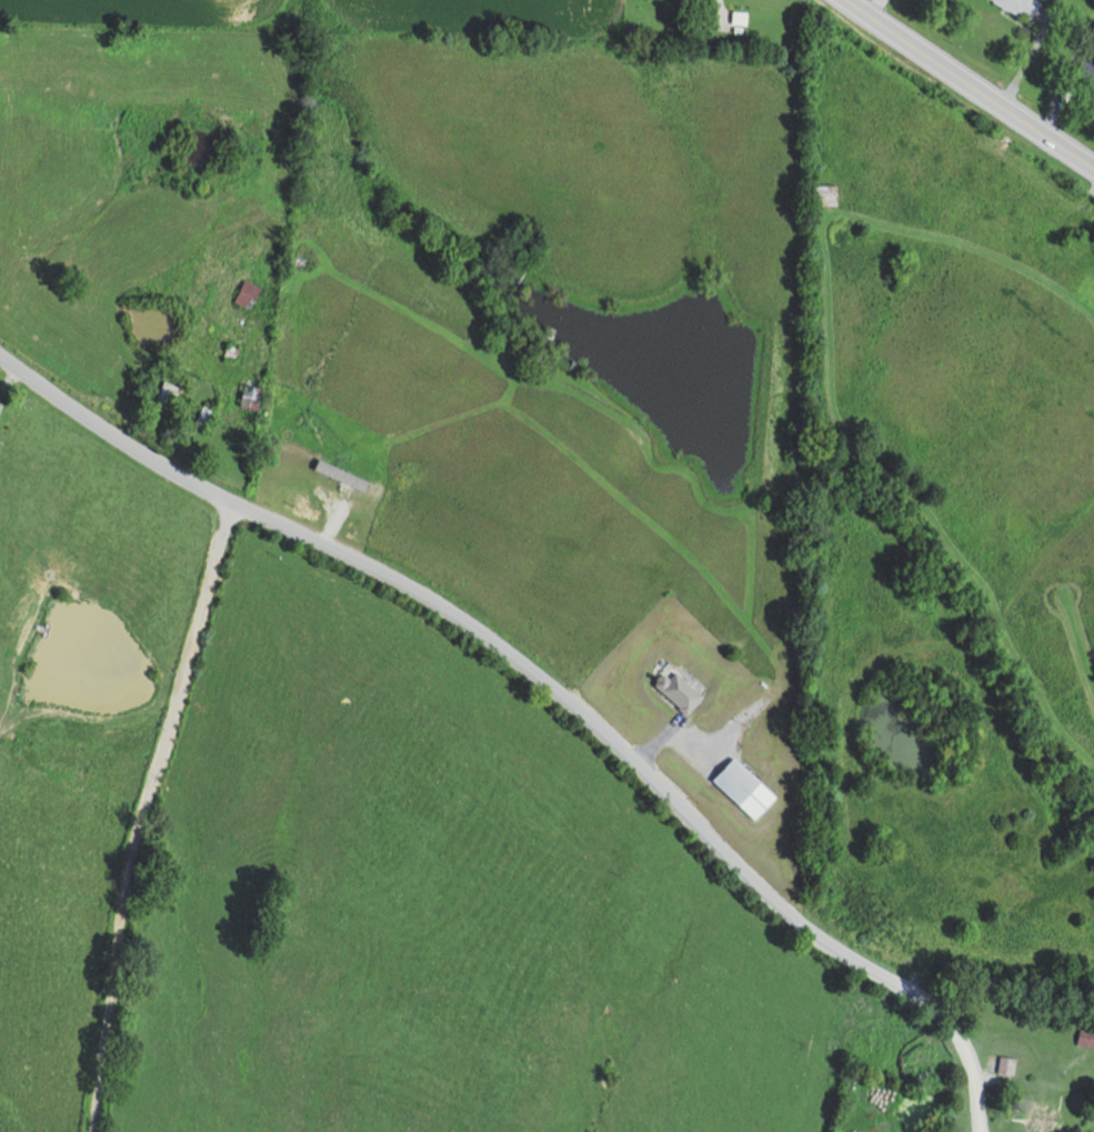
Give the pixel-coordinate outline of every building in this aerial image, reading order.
[(1028,21),(1041,2),(1038,0),(995,0),(1028,21)] [(734,23),(747,23),(747,12),(734,12),(734,23)] [(1084,55),(1072,75),(1093,89),(1093,62),(1084,55)] [(838,205),(838,184),(815,184),(815,205),(838,205)] [(261,286),(244,279),(234,301),(251,308),(261,286)] [(259,409),(262,387),(243,384),(240,406),(259,409)] [(705,695),(670,662),(653,681),(688,713),(705,695)] [(755,818),(777,796),(736,756),(714,778),(755,818)] [(1093,1047),(1093,1030),(1080,1028),(1078,1045),(1093,1047)] [(1015,1074),(1015,1056),(1001,1056),(1001,1050),(987,1050),(987,1064),(999,1064),(999,1074),(1015,1074)] [(1064,1109),(1032,1101),(1025,1131),(1059,1131),(1064,1109)]
